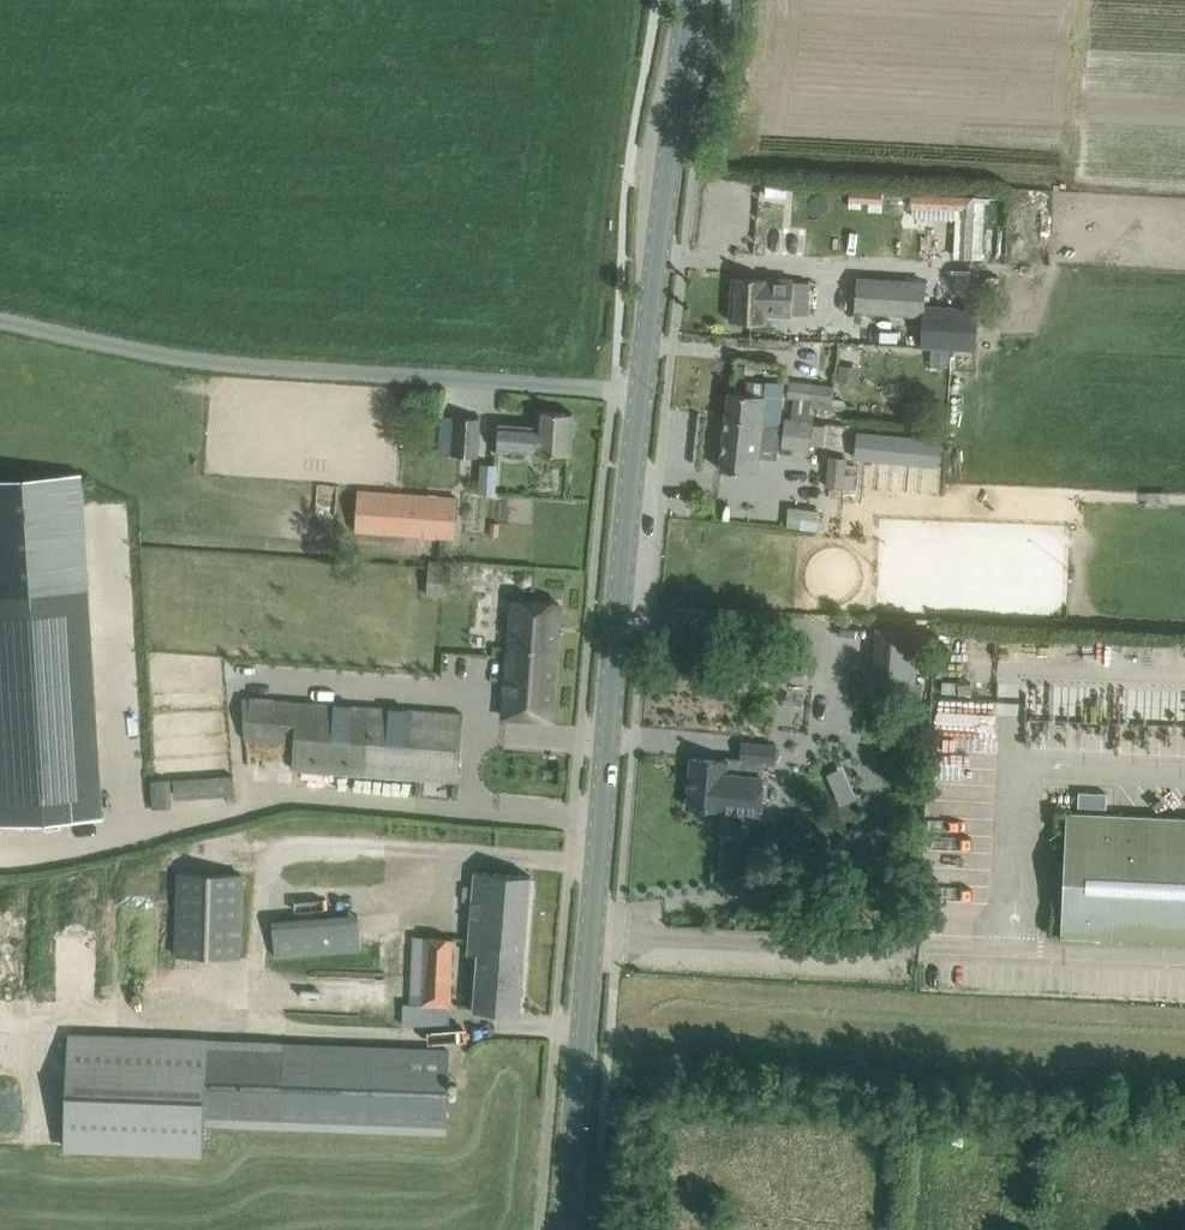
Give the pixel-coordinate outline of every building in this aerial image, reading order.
[(960,245),(959,257),(972,258),(975,197),(929,194),(928,205),(963,207),(961,230),(955,230),(954,245),(960,245)] [(731,321),(766,323),(767,313),(791,314),(809,315),(811,281),(733,276),(731,321)] [(924,302),(926,281),(859,277),(857,311),(891,313),(921,316),(920,339),(920,344),(951,346),(976,348),(979,306),(953,304),(924,302)] [(729,392),(726,417),(756,420),(755,431),(761,432),(762,424),(781,426),(785,385),(766,383),(767,380),(748,377),(746,394),(733,393),(729,392)] [(789,380),(787,397),(812,400),(811,407),(832,409),(835,385),(789,380)] [(497,448),(571,453),(573,413),(539,411),(538,427),(499,424),(497,448)] [(453,455),(477,456),(479,442),(480,418),(441,416),(439,453),(453,455)] [(781,447),(810,451),(814,420),(785,416),(781,447)] [(756,420),(726,417),(721,469),(757,473),(761,432),(755,431),(756,420)] [(858,433),(856,450),(940,458),(941,441),(858,433)] [(830,454),(826,486),(842,487),(845,456),(830,454)] [(479,493),(496,494),(498,464),(482,463),(479,493)] [(0,479),(0,828),(105,821),(99,738),(95,673),(95,664),(90,591),(87,561),(87,559),(82,473),(0,479)] [(355,529),(456,537),(459,498),(358,491),(355,529)] [(820,510),(789,507),(787,526),(818,529),(820,510)] [(504,716),(551,720),(560,603),(512,599),(504,716)] [(877,626),(873,679),(916,682),(920,629),(877,626)] [(872,679),(871,699),(922,702),(923,682),(916,682),(873,679),(872,679)] [(251,698),(248,739),(295,743),(293,769),(452,781),(452,783),(456,784),(457,781),(458,781),(463,713),(251,698)] [(693,758),(688,806),(761,812),(763,788),(766,761),(776,762),(777,746),(762,745),(742,743),(740,758),(737,758),(726,757),(726,761),(693,758)] [(497,753),(493,757),(493,763),(497,767),(503,767),(507,763),(507,757),(502,753),(497,753)] [(234,774),(169,776),(169,795),(234,793),(234,774)] [(1069,812),(1063,935),(1184,941),(1184,817),(1069,812)] [(478,954),(474,1010),(520,1014),(531,876),(475,871),(469,954),(478,954)] [(176,954),(240,957),(244,875),(180,872),(176,954)] [(270,959),(358,949),(355,916),(267,926),(270,959)] [(429,938),(413,936),(410,1003),(404,1003),(403,1023),(425,1024),(449,1025),(453,939),(429,938)] [(68,1035),(64,1146),(203,1151),(204,1123),(445,1132),(448,1049),(68,1035)]
